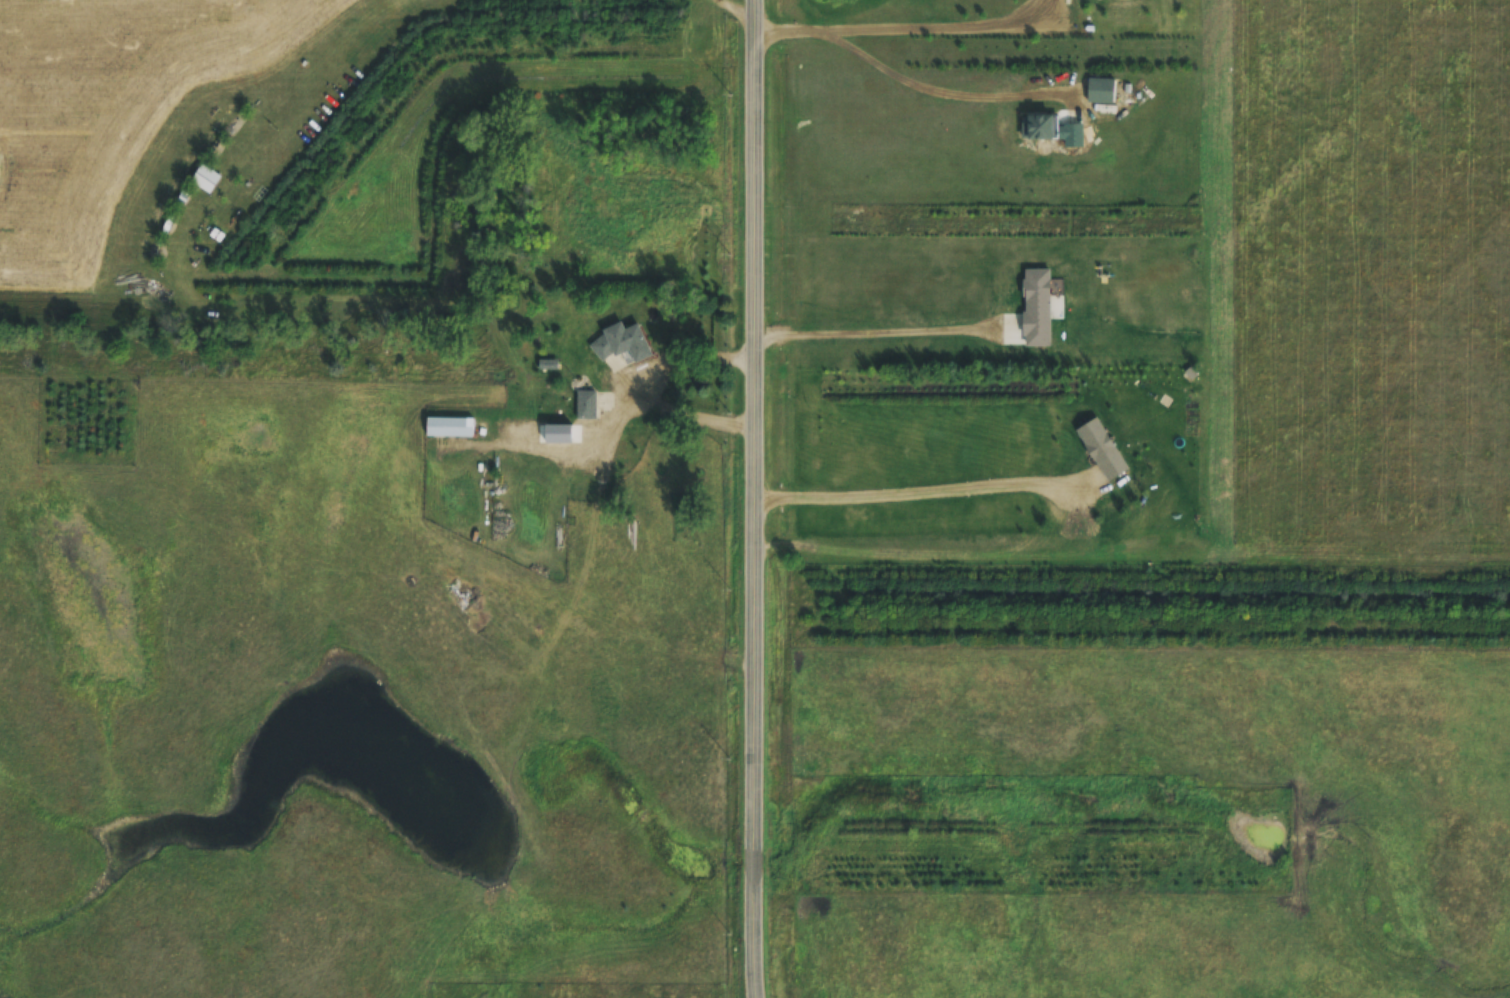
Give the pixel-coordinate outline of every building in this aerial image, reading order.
[(1085,76),(1111,77),(1110,101),(1084,100),(1085,76)] [(1022,116),(1022,139),(1058,139),(1058,116),(1022,116)] [(591,341),(598,362),(629,351),(633,363),(651,357),(639,323),(624,328),(622,322),(602,329),(605,337),(591,341)] [(539,369),(558,369),(558,361),(539,361),(539,369)] [(597,419),(597,392),(576,392),(576,419),(597,419)] [(473,437),(473,418),(427,418),(427,437),(473,437)] [(504,439),(550,439),(551,419),(504,419),(504,439)]
